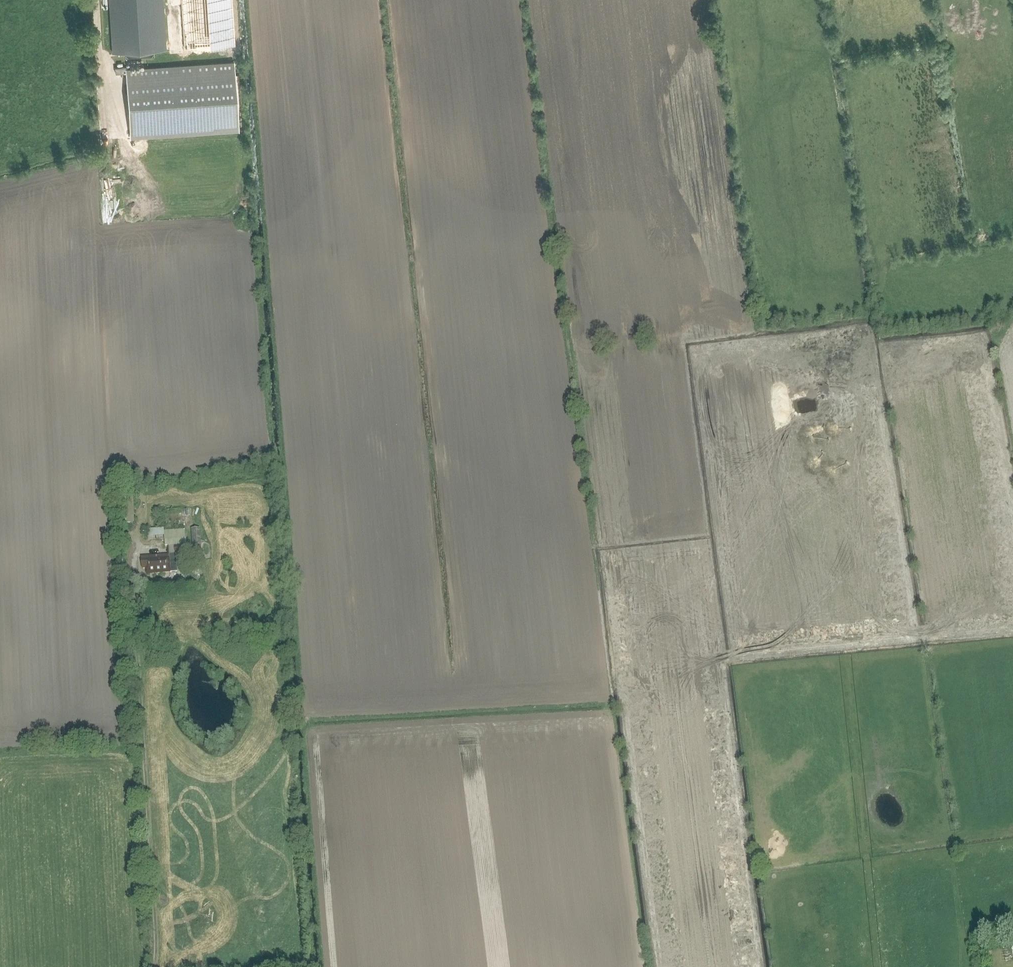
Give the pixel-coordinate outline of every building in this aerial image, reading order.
[(112,53),(125,53),(125,56),(154,55),(153,51),(166,50),(163,0),(108,0),(112,53)] [(179,48),(191,48),(191,51),(219,49),(219,45),(231,44),(227,0),(175,0),(179,48)] [(126,67),(115,68),(115,74),(125,73),(130,138),(238,131),(233,63),(126,70),(126,67)] [(164,528),(147,529),(148,537),(164,536),(165,547),(168,546),(168,554),(141,556),(142,569),(146,569),(146,575),(171,573),(171,572),(177,572),(176,560),(187,559),(185,529),(164,531),(164,528)] [(200,529),(191,529),(193,559),(202,559),(200,529)]
